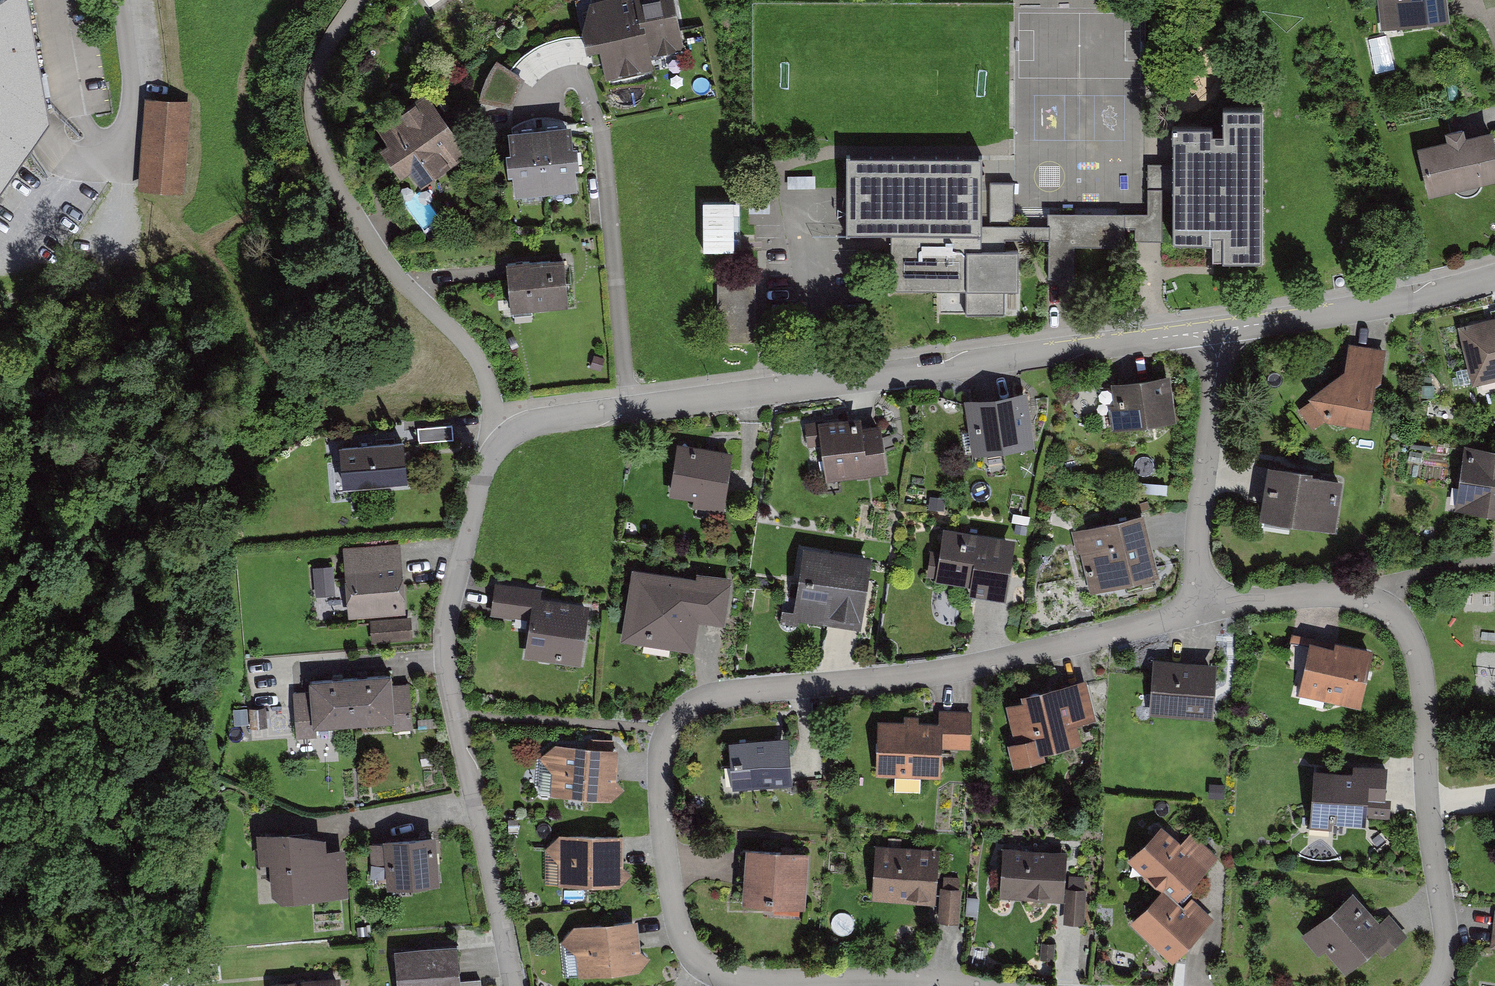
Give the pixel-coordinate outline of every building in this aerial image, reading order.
[(50,118),(29,0),(0,0),(0,191),(50,118)] [(585,3),(592,49),(602,48),(606,76),(656,68),(653,52),(683,48),(675,0),(607,0),(585,3)] [(1449,17),(1447,0),(1387,0),(1391,25),(1449,17)] [(1390,36),(1371,39),(1377,73),(1396,70),(1390,36)] [(492,60),(482,99),(516,108),(525,68),(492,60)] [(138,190),(184,193),(191,99),(146,95),(138,190)] [(466,155),(430,99),(373,136),(399,176),(410,169),(420,185),(466,155)] [(1212,128),(1173,128),(1173,242),(1212,242),(1212,234),(1222,234),(1222,261),(1262,261),(1262,109),(1223,109),(1223,135),(1212,135),(1212,128)] [(574,125),(507,131),(510,174),(516,174),(518,197),(580,192),(578,164),(585,164),(584,144),(576,144),(574,125)] [(1420,147),(1430,191),(1494,177),(1494,130),(1468,136),(1466,129),(1444,132),(1446,140),(1420,147)] [(981,150),(846,151),(846,188),(846,231),(858,231),(891,230),(982,230),(982,224),(981,185),(981,150)] [(1014,185),(981,185),(982,224),(1015,223),(1014,185)] [(704,199),(706,251),(738,249),(735,198),(704,199)] [(1140,213),(1047,214),(1047,223),(1047,237),(1048,279),(1074,279),(1073,246),(1147,245),(1147,213),(1140,213)] [(982,230),(891,230),(891,287),(1018,286),(1018,246),(1005,246),(1005,237),(1047,237),(1047,223),(1015,223),(982,224),(982,230)] [(512,310),(568,305),(564,257),(508,262),(512,310)] [(718,275),(718,340),(756,340),(756,275),(718,275)] [(1472,385),(1494,379),(1494,316),(1458,325),(1472,385)] [(1348,371),(1297,412),(1304,421),(1372,423),(1385,349),(1350,345),(1348,371)] [(1105,381),(1112,429),(1177,420),(1170,372),(1105,381)] [(965,398),(973,454),(1035,445),(1027,390),(965,398)] [(859,416),(807,421),(810,448),(826,446),(829,476),(887,470),(882,424),(860,426),(859,416)] [(417,426),(418,442),(454,439),(453,423),(417,426)] [(339,443),(343,484),(407,478),(403,437),(339,443)] [(677,440),(669,494),(693,497),(692,504),(724,509),(733,449),(677,440)] [(1455,508),(1494,514),(1494,447),(1465,443),(1460,474),(1457,498),(1455,508)] [(1316,464),(1270,459),(1264,515),(1293,518),(1293,524),(1337,529),(1343,479),(1315,475),(1316,464)] [(1091,590),(1159,573),(1143,510),(1075,527),(1091,590)] [(1017,538),(947,528),(939,579),(971,583),(970,593),(1008,599),(1017,538)] [(872,554),(803,543),(792,618),(860,629),(872,554)] [(348,552),(353,609),(401,605),(396,548),(348,552)] [(313,566),(316,595),(336,593),(333,564),(313,566)] [(697,569),(696,575),(633,565),(621,640),(694,651),(699,620),(725,624),(733,575),(697,569)] [(542,587),(494,580),(490,614),(529,620),(524,656),(580,664),(589,603),(541,596),(542,587)] [(413,639),(411,615),(370,618),(371,641),(413,639)] [(1310,637),(1298,692),(1360,706),(1373,645),(1335,637),(1334,642),(1310,637)] [(1476,694),(1494,696),(1494,652),(1480,650),(1476,694)] [(1153,657),(1149,713),(1212,718),(1216,661),(1153,657)] [(391,670),(360,673),(341,674),(309,677),(310,689),(293,691),(296,737),(317,735),(316,724),(391,718),(392,730),(413,728),(409,682),(392,683),(391,670)] [(1026,702),(1009,706),(1018,741),(1012,743),(1018,766),(1047,759),(1045,751),(1084,742),(1080,725),(1086,724),(1084,716),(1094,714),(1086,680),(1024,694),(1026,702)] [(939,725),(880,723),(878,776),(942,778),(943,749),(971,749),(972,714),(940,713),(939,725)] [(728,740),(733,787),(792,781),(788,735),(728,740)] [(575,742),(556,741),(541,754),(552,770),(550,792),(571,793),(582,794),(588,794),(597,795),(611,796),(625,785),(617,777),(618,745),(600,744),(591,743),(585,743),(575,742)] [(1353,762),(1352,768),(1314,765),(1310,827),(1332,828),(1332,821),(1336,821),(1362,823),(1365,823),(1367,796),(1385,798),(1388,765),(1353,762)] [(1160,889),(1163,886),(1177,899),(1218,855),(1191,830),(1181,841),(1161,823),(1127,859),(1160,889)] [(623,831),(559,832),(559,834),(544,848),(559,861),(559,882),(619,882),(632,871),(623,862),(623,831)] [(285,836),(261,837),(262,860),(270,860),(272,891),(280,890),(280,896),(343,894),(341,852),(323,853),(314,839),(285,836)] [(434,838),(373,841),(374,863),(387,862),(389,883),(436,881),(434,838)] [(876,843),(872,898),(935,902),(938,847),(876,843)] [(742,901),(805,906),(809,849),(746,845),(742,901)] [(1003,845),(999,896),(1064,900),(1067,850),(1003,845)] [(941,886),(938,921),(959,922),(962,887),(941,886)] [(1130,921),(1172,961),(1213,917),(1191,896),(1183,905),(1177,899),(1163,886),(1160,889),(1130,921)] [(1064,922),(1084,923),(1086,889),(1066,887),(1064,922)] [(1389,912),(1379,920),(1353,890),(1301,934),(1318,954),(1325,947),(1346,971),(1375,946),(1383,955),(1408,934),(1389,912)] [(637,917),(574,924),(574,925),(561,941),(577,952),(579,974),(639,967),(650,955),(641,948),(637,917)] [(398,985),(461,985),(457,942),(394,947),(398,985)] [(273,983),(274,985),(343,985),(342,978),(273,983)]
